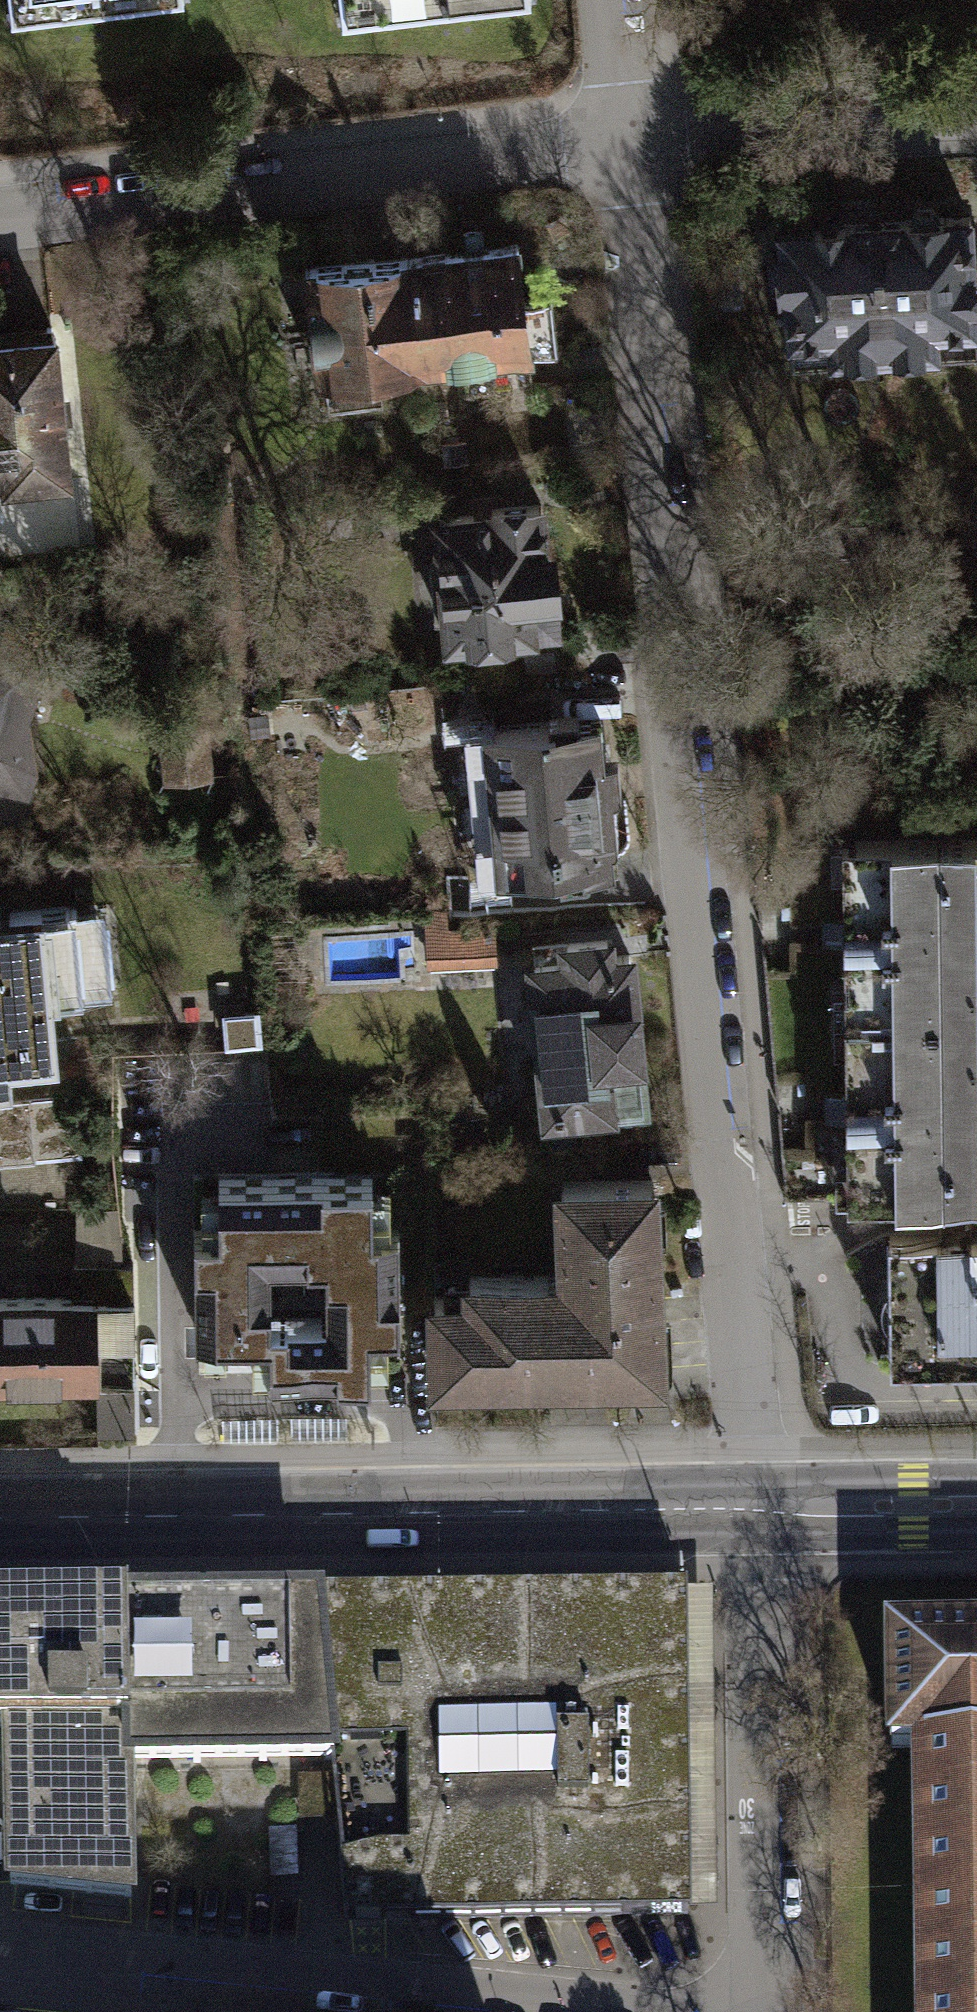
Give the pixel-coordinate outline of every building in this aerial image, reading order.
[(12,20),(184,1),(184,0),(9,0),(12,20)] [(342,23),(531,1),(530,0),(339,0),(342,23)] [(976,356),(976,318),(975,283),(976,282),(976,260),(973,260),(971,218),(875,224),(883,356),(936,353),(936,358),(976,356)] [(836,359),(883,356),(875,224),(784,231),(786,258),(772,258),(773,284),(787,283),(793,368),(836,365),(836,359)] [(414,257),(427,365),(560,348),(553,297),(526,300),(519,244),(414,257)] [(327,378),(331,406),(383,399),(380,371),(427,365),(414,257),(306,269),(319,379),(327,378)] [(67,479),(53,327),(0,332),(0,477),(6,476),(6,485),(67,479)] [(437,521),(449,640),(561,629),(553,551),(547,551),(542,506),(491,511),(491,516),(437,521)] [(25,785),(31,762),(22,718),(42,662),(9,624),(0,628),(0,780),(25,785)] [(164,716),(168,780),(210,778),(207,714),(164,716)] [(482,729),(495,873),(562,867),(563,879),(585,878),(589,875),(591,870),(605,869),(603,845),(615,844),(618,843),(619,840),(615,796),(617,796),(620,794),(621,792),(622,788),(619,758),(605,759),(603,729),(581,731),(580,720),(577,715),(571,714),(551,715),(552,723),(482,729)] [(976,1015),(976,829),(851,831),(854,1017),(976,1015)] [(52,1051),(47,996),(83,993),(75,905),(0,912),(0,1056),(52,1051)] [(427,912),(430,964),(493,960),(491,925),(448,928),(446,911),(427,912)] [(533,947),(549,1113),(645,1104),(631,956),(610,959),(608,940),(533,947)] [(976,1202),(976,1015),(854,1017),(857,1204),(976,1202)] [(72,1096),(2,1102),(6,1156),(76,1150),(72,1096)] [(373,1220),(372,1173),(220,1175),(221,1226),(195,1226),(197,1329),(271,1328),(272,1369),(371,1367),(370,1317),(400,1317),(399,1220),(373,1220)] [(471,1296),(434,1297),(436,1372),(656,1367),(652,1182),(565,1184),(567,1274),(470,1277),(471,1296)] [(888,1237),(890,1360),(976,1359),(976,1235),(888,1237)] [(137,1431),(134,1267),(78,1268),(78,1300),(0,1301),(0,1380),(98,1378),(99,1432),(137,1431)] [(318,1604),(333,1761),(348,1920),(718,1914),(714,1592),(317,1597),(318,1604)] [(126,1607),(126,1600),(0,1602),(0,1727),(7,1727),(9,1883),(131,1897),(129,1763),(126,1607)] [(126,1607),(129,1763),(333,1761),(318,1604),(126,1607)] [(976,1742),(976,1617),(897,1619),(899,1744),(922,1743),(976,1742)] [(922,1743),(927,2011),(976,2011),(976,1742),(922,1743)]
